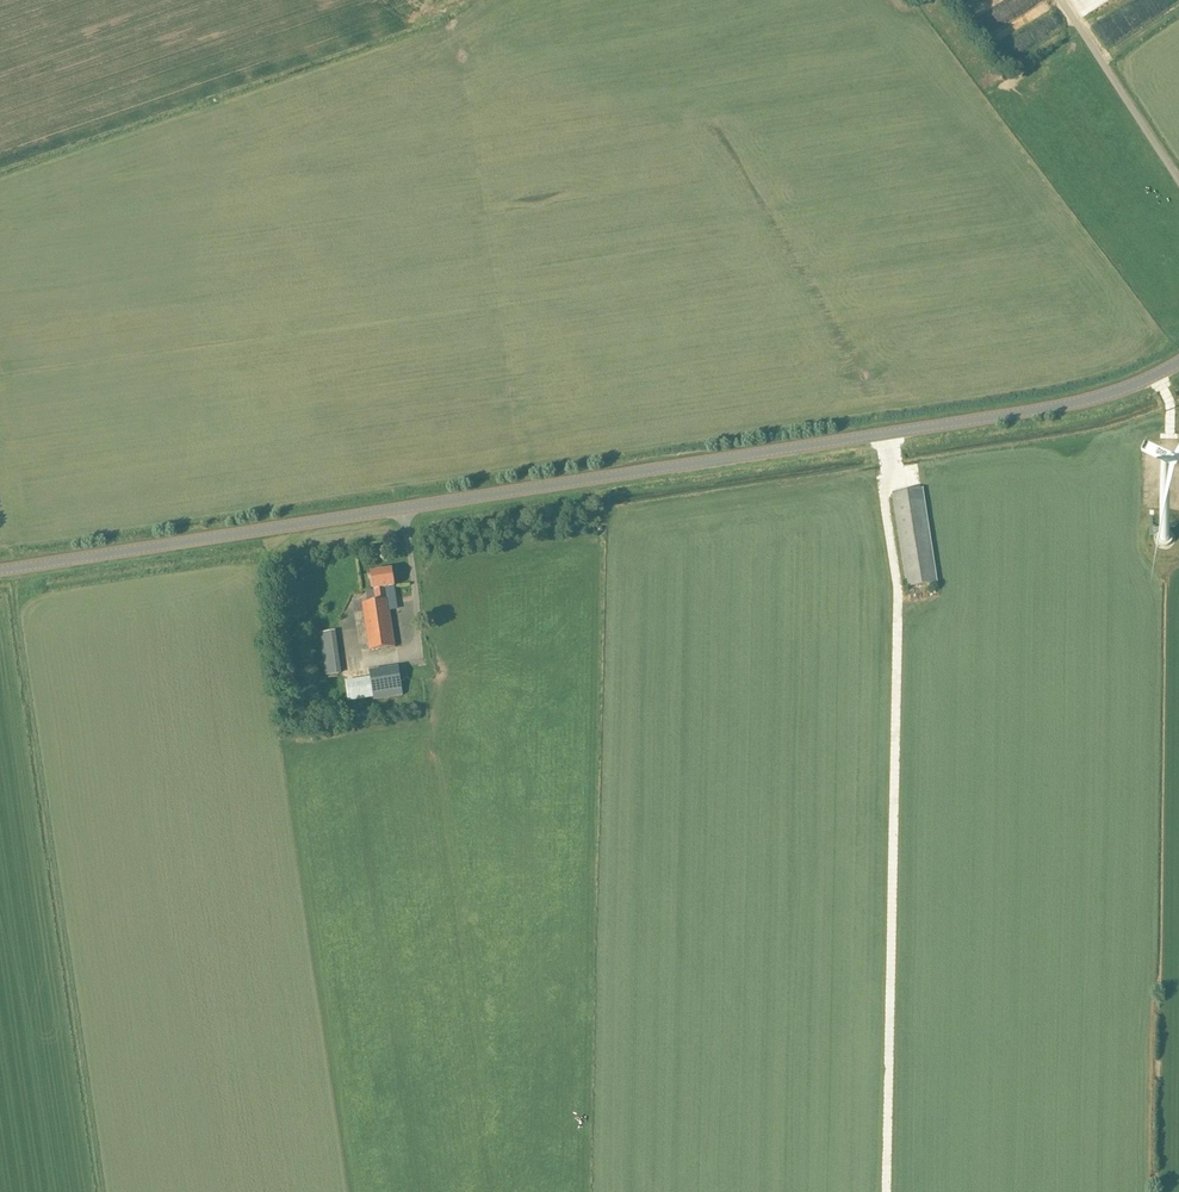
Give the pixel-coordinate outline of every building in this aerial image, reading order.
[(1039,0),(1007,0),(1012,14),(1041,4),(1039,0)] [(922,489),(894,493),(908,587),(937,582),(922,489)] [(375,602),(362,604),(369,651),(396,647),(389,599),(388,599),(386,588),(395,587),(393,569),(371,572),(374,590),(375,602)] [(335,631),(320,633),(326,675),(341,673),(335,631)] [(399,667),(370,671),(375,700),(403,695),(399,667)]
